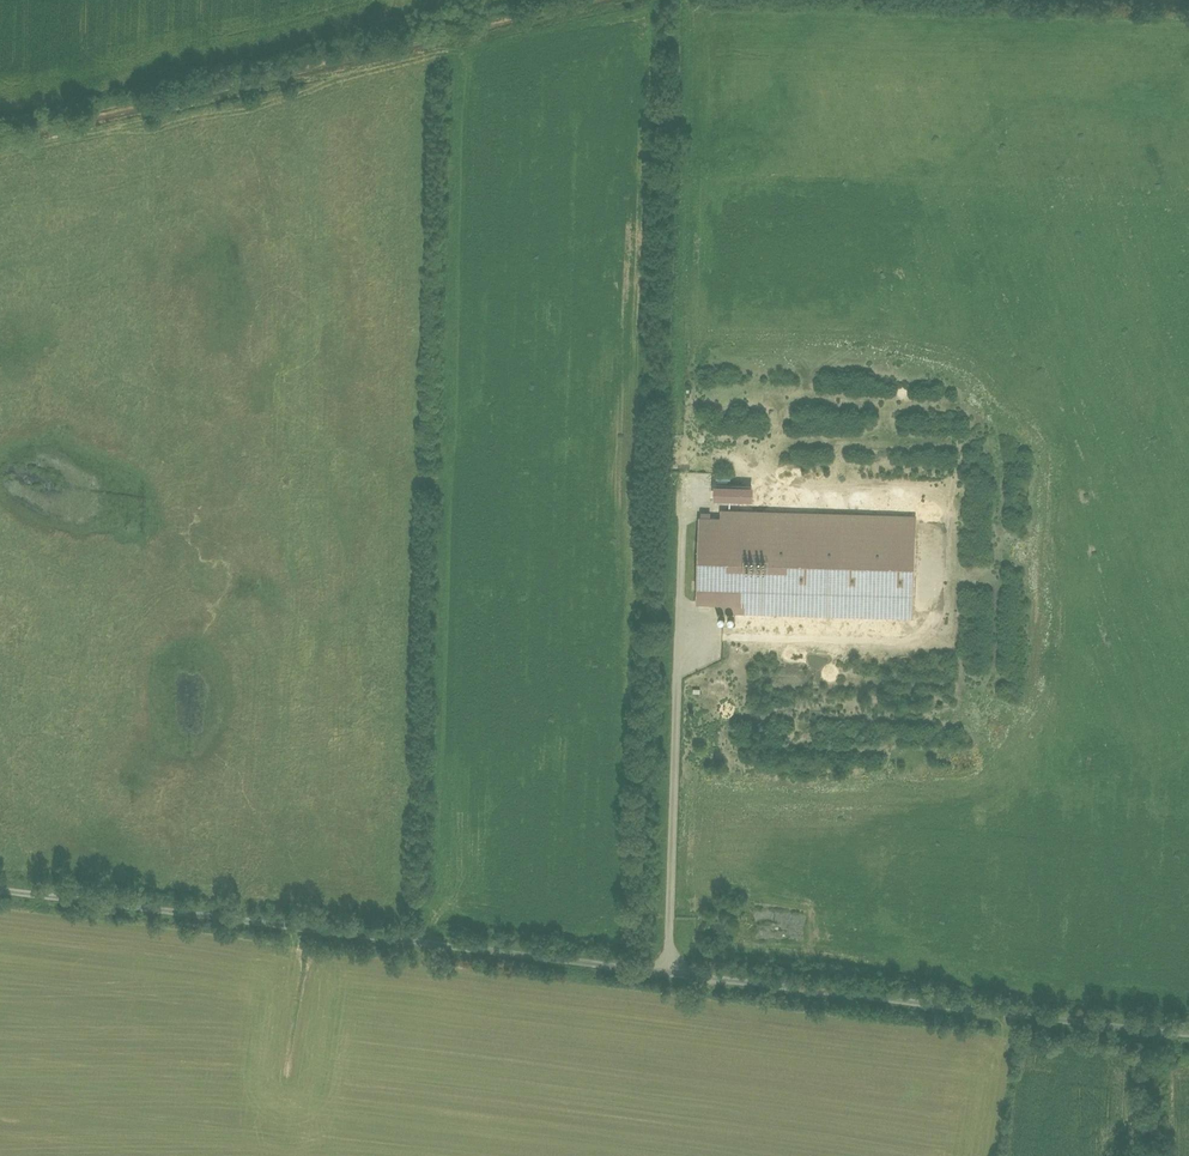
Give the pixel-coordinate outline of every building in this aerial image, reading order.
[(748,498),(749,486),(715,485),(715,496),(748,498)] [(705,509),(702,610),(911,617),(914,516),(705,509)]
